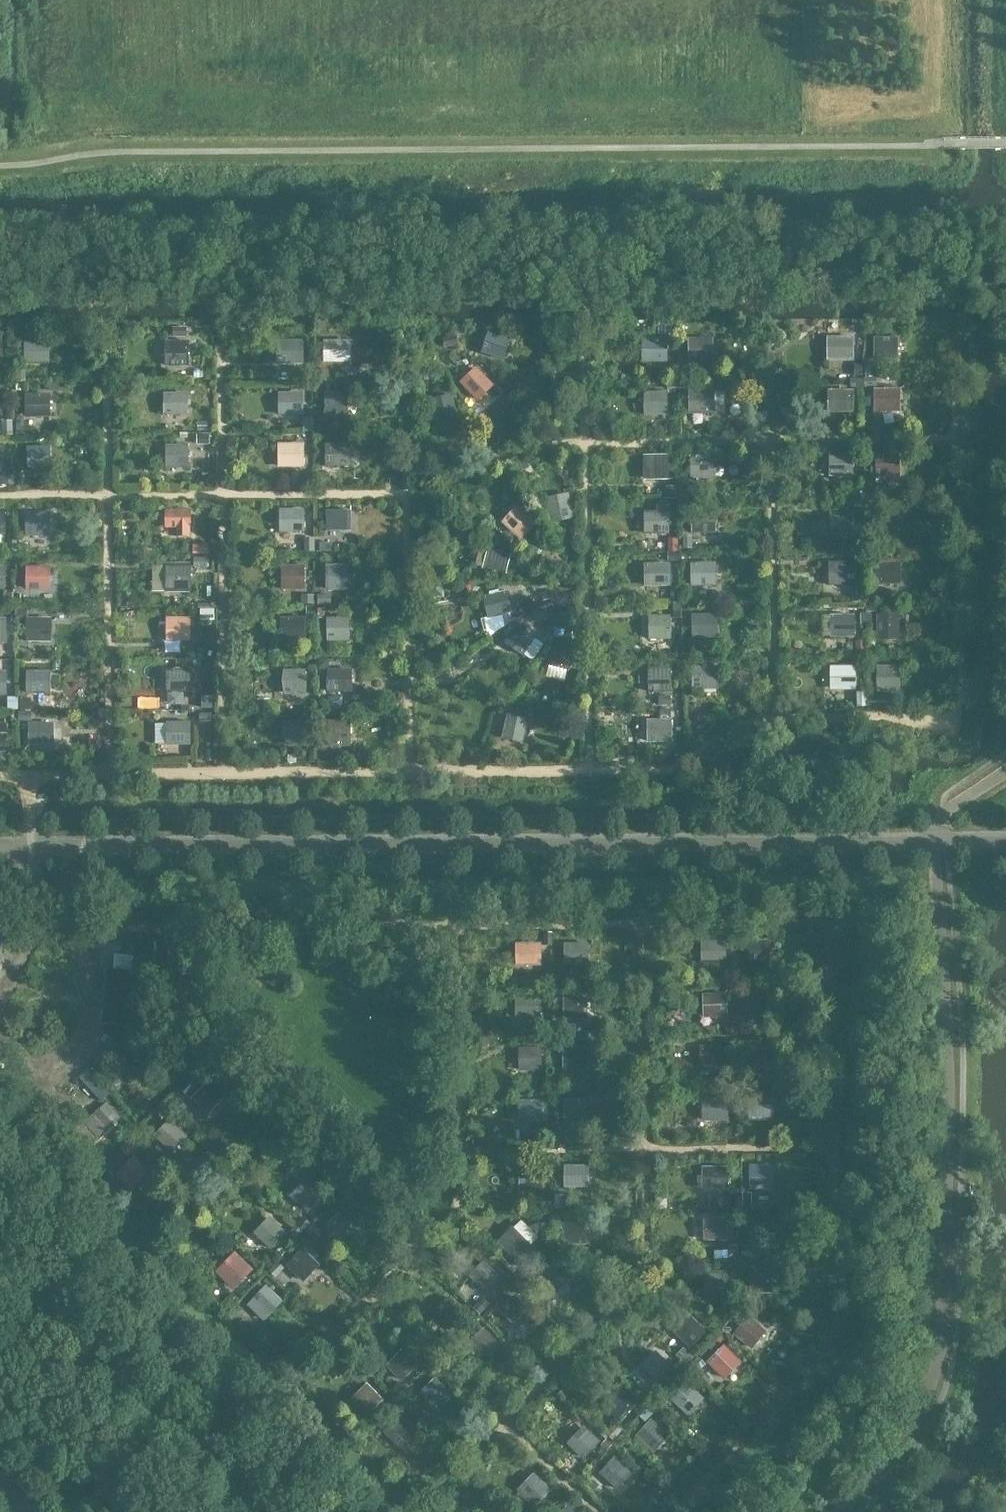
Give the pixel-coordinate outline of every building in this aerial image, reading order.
[(717,336),(692,335),(691,358),(716,359),(717,336)] [(280,337),(281,363),(307,362),(306,336),(280,337)] [(504,338),(474,337),(474,360),(503,361),(504,338)] [(853,337),(828,337),(827,359),(853,360),(853,337)] [(898,337),(872,337),(872,359),(897,359),(898,337)] [(27,339),(28,360),(52,360),(52,338),(27,339)] [(343,344),(312,344),(312,367),(343,367),(343,344)] [(662,344),(629,344),(629,365),(662,365),(662,344)] [(183,354),(150,354),(150,378),(183,378),(183,354)] [(461,380),(480,400),(498,384),(479,363),(461,380)] [(328,414),(350,414),(349,388),(327,389),(328,414)] [(671,412),(671,388),(645,389),(646,413),(671,412)] [(166,412),(191,413),(191,390),(166,390),(166,412)] [(295,395),(265,394),(264,418),(295,419),(295,395)] [(445,394),(422,402),(433,437),(457,430),(445,394)] [(892,394),(856,394),(856,420),(892,420),(892,394)] [(699,395),(672,396),(672,417),(699,416),(699,395)] [(41,404),(11,403),(11,423),(40,423),(41,404)] [(307,440),(280,440),(280,466),(307,466),(307,440)] [(53,464),(52,443),(29,444),(30,464),(53,464)] [(342,445),(308,445),(308,467),(342,467),(342,445)] [(150,446),(150,475),(176,476),(177,447),(150,446)] [(691,453),(691,476),(717,476),(717,453),(691,453)] [(903,455),(877,454),(877,475),(902,476),(903,455)] [(850,456),(817,456),(818,475),(850,474),(850,456)] [(664,459),(632,459),(633,488),(664,488),(664,459)] [(549,499),(527,509),(538,535),(560,526),(549,499)] [(193,506),(167,506),(167,534),(193,533),(193,506)] [(328,507),(328,528),(350,528),(350,507),(328,507)] [(856,528),(856,507),(832,508),(832,529),(856,528)] [(647,531),(672,530),(671,508),(646,509),(647,531)] [(9,509),(0,509),(0,532),(8,532),(9,509)] [(894,512),(860,513),(861,537),(895,536),(894,512)] [(303,517),(267,517),(267,541),(303,541),(303,517)] [(50,518),(13,518),(13,541),(50,541),(50,518)] [(678,520),(678,543),(712,543),(712,520),(678,520)] [(508,572),(513,552),(487,545),(482,565),(508,572)] [(720,559),(692,560),(693,584),(720,583),(720,559)] [(879,582),(903,582),(903,559),(879,559),(879,582)] [(850,560),(815,560),(815,585),(850,585),(850,560)] [(309,587),(308,561),(284,562),(284,588),(309,587)] [(54,588),(54,563),(27,563),(28,588),(54,588)] [(182,569),(146,569),(146,595),(182,595),(182,569)] [(632,569),(631,593),(664,594),(664,570),(632,569)] [(349,571),(315,571),(315,595),(349,595),(349,571)] [(500,572),(466,573),(467,595),(501,594),(500,572)] [(671,637),(651,638),(650,611),(643,611),(644,646),(671,645),(671,637)] [(893,612),(855,612),(855,635),(893,635),(893,612)] [(194,639),(193,614),(167,615),(168,640),(194,639)] [(330,639),(352,639),(352,614),(329,614),(330,639)] [(652,637),(673,636),(673,614),(651,614),(652,637)] [(9,615),(0,615),(0,641),(10,641),(9,615)] [(680,616),(680,645),(710,645),(710,616),(680,616)] [(302,619),(265,619),(265,644),(302,644),(302,619)] [(46,625),(14,624),(13,648),(45,650),(46,625)] [(495,626),(483,649),(517,667),(529,645),(495,626)] [(569,687),(568,656),(532,657),(533,688),(569,687)] [(822,662),(821,691),(856,691),(856,662),(822,662)] [(696,685),(720,685),(720,664),(696,665),(696,685)] [(346,665),(317,665),(317,694),(347,693),(346,665)] [(309,666),(285,667),(286,690),(310,689),(309,666)] [(877,692),(900,693),(900,666),(878,666),(877,692)] [(27,690),(53,691),(53,669),(28,668),(27,690)] [(633,672),(633,696),(664,696),(664,672),(633,672)] [(152,675),(152,701),(183,701),(183,675),(152,675)] [(330,744),(352,744),(352,717),(329,718),(330,744)] [(158,719),(157,742),(193,744),(194,720),(158,719)] [(647,719),(647,744),(676,744),(676,719),(647,719)] [(10,742),(10,720),(0,720),(0,743),(10,742)] [(302,721),(270,722),(270,749),(303,748),(302,721)] [(487,721),(487,746),(519,746),(519,721),(487,721)] [(49,731),(17,729),(16,754),(48,756),(49,731)] [(565,941),(566,963),(591,963),(590,940),(565,941)] [(132,959),(132,943),(115,943),(115,959),(132,959)] [(763,948),(736,948),(736,971),(763,971),(763,948)] [(535,952),(500,951),(500,976),(534,976),(535,952)] [(133,1009),(132,961),(108,962),(109,1009),(133,1009)] [(752,992),(751,1014),(768,1014),(768,993),(752,992)] [(516,993),(516,1020),(542,1021),(543,994),(516,993)] [(718,1001),(686,1001),(686,1027),(718,1027),(718,1001)] [(578,1004),(547,1004),(547,1029),(578,1029),(578,1004)] [(564,1067),(589,1068),(590,1045),(564,1044),(564,1067)] [(530,1082),(530,1046),(502,1046),(502,1082),(530,1082)] [(760,1047),(731,1047),(731,1073),(760,1073),(760,1047)] [(221,1111),(191,1086),(176,1104),(205,1129),(221,1111)] [(579,1095),(545,1095),(545,1119),(579,1119),(579,1095)] [(543,1118),(544,1098),(519,1097),(519,1118),(543,1118)] [(721,1099),(687,1100),(688,1127),(722,1127),(721,1099)] [(752,1101),(753,1115),(775,1115),(774,1100),(752,1101)] [(110,1132),(84,1110),(68,1128),(94,1150),(110,1132)] [(160,1138),(174,1150),(189,1133),(176,1121),(160,1138)] [(122,1162),(103,1181),(124,1201),(143,1182),(122,1162)] [(592,1184),(591,1163),(567,1163),(568,1185),(592,1184)] [(703,1186),(730,1186),(731,1164),(704,1164),(703,1186)] [(542,1167),(509,1167),(509,1193),(542,1193),(542,1167)] [(773,1170),(737,1170),(737,1198),(773,1198),(773,1170)] [(318,1201),(294,1180),(279,1198),(302,1219),(318,1201)] [(803,1184),(783,1188),(786,1203),(806,1199),(803,1184)] [(325,1224),(340,1239),(355,1225),(341,1210),(325,1224)] [(273,1247),(288,1230),(271,1214),(256,1230),(273,1247)] [(519,1259),(541,1234),(522,1217),(500,1243),(519,1259)] [(720,1220),(687,1220),(687,1246),(720,1246),(720,1220)] [(584,1227),(554,1227),(554,1253),(584,1253),(584,1227)] [(287,1249),(269,1266),(294,1293),(312,1275),(287,1249)] [(476,1260),(459,1276),(481,1300),(498,1283),(476,1260)] [(220,1261),(199,1280),(222,1306),(243,1287),(220,1261)] [(707,1270),(708,1283),(730,1282),(730,1269),(707,1270)] [(777,1275),(743,1276),(744,1300),(777,1300),(777,1275)] [(451,1328),(466,1310),(448,1295),(433,1313),(451,1328)] [(676,1313),(656,1331),(683,1359),(702,1341),(676,1313)] [(733,1333),(751,1348),(766,1330),(748,1315),(733,1333)] [(472,1333),(453,1352),(479,1378),(497,1359),(472,1333)] [(415,1361),(389,1340),(371,1362),(398,1383),(415,1361)] [(708,1359),(725,1379),(745,1362),(728,1342),(708,1359)] [(677,1386),(660,1404),(685,1429),(703,1411),(677,1386)] [(605,1393),(585,1413),(607,1437),(628,1418),(605,1393)] [(656,1450),(672,1435),(653,1416),(638,1432),(656,1450)] [(388,1419),(368,1436),(392,1463),(411,1447),(388,1419)] [(586,1456),(602,1438),(585,1423),(569,1441),(586,1456)] [(607,1461),(589,1479),(613,1503),(631,1486),(607,1461)] [(505,1490),(526,1511),(534,1511),(546,1500),(521,1474),(505,1490)]
